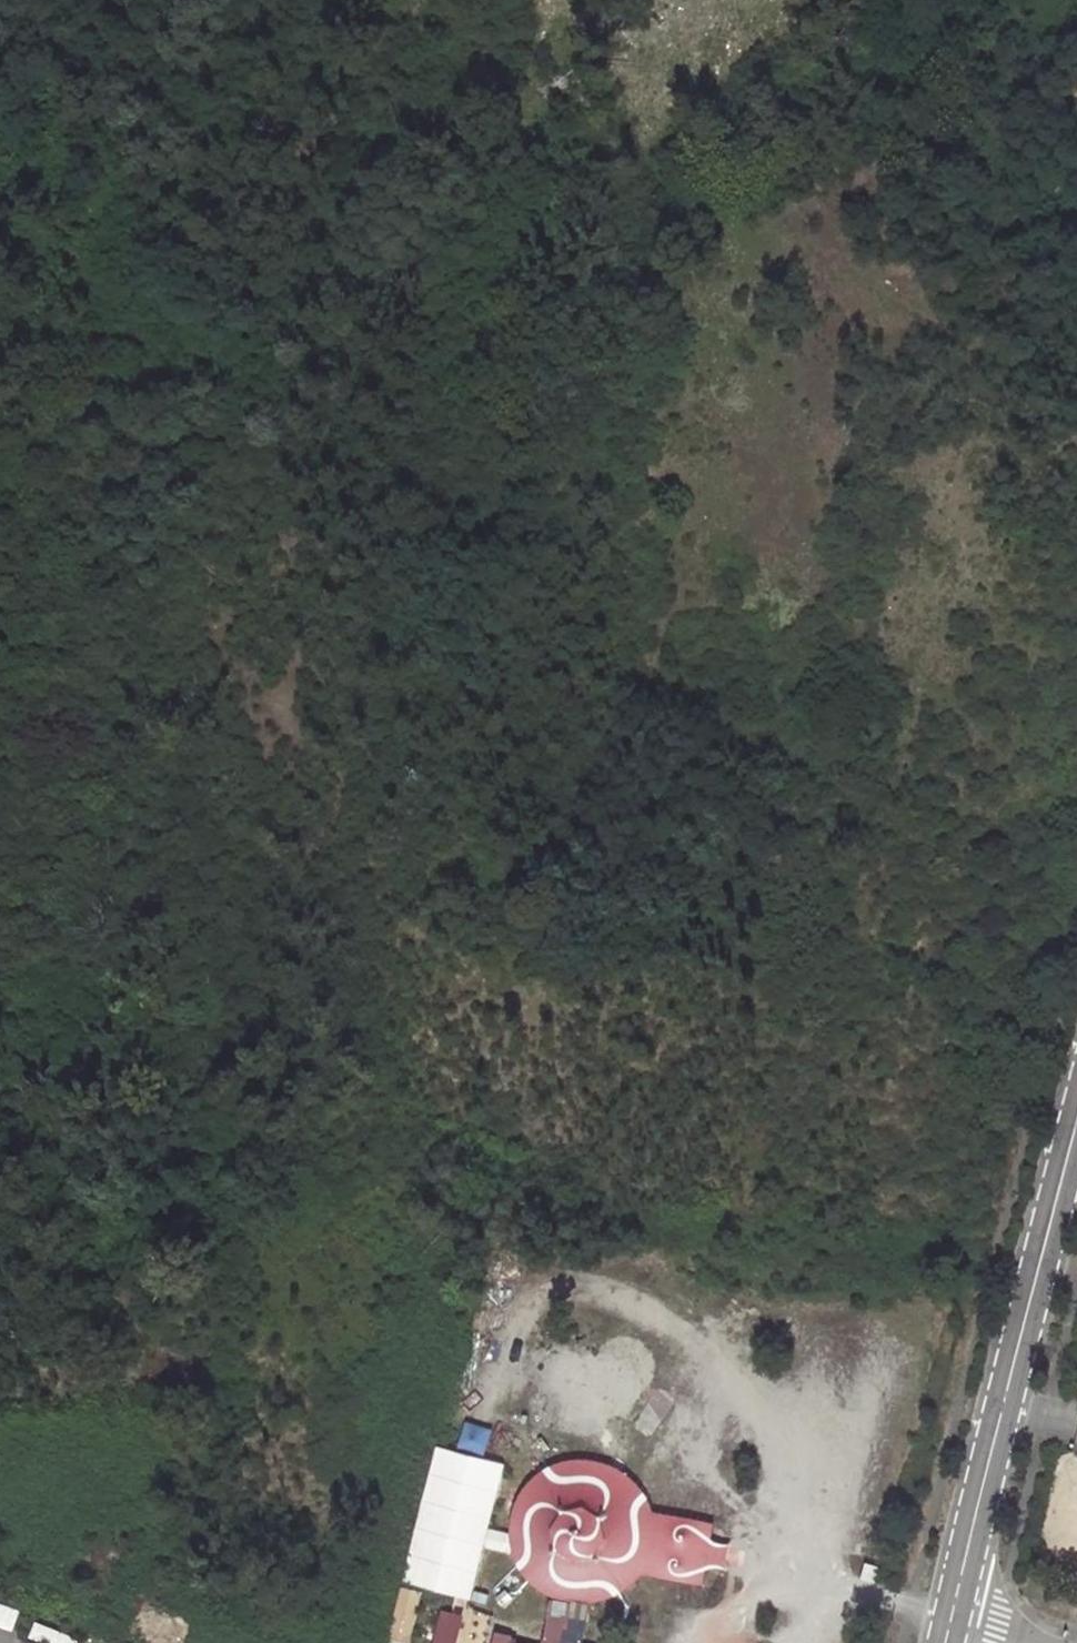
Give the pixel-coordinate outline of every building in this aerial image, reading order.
[(516,1497),(511,1515),(513,1534),(492,1527),(507,1461),(437,1443),(403,1581),(473,1598),(485,1549),(512,1554),(520,1573),(537,1590),(552,1597),(543,1641),(496,1631),(493,1642),(585,1642),(590,1599),(600,1600),(626,1589),(640,1574),(701,1585),(705,1568),(729,1568),(734,1545),(712,1538),(714,1518),(654,1508),(633,1475),(603,1459),(567,1457),(538,1470),(516,1497)] [(467,1615),(444,1609),(435,1642),(459,1642),(467,1615)]
